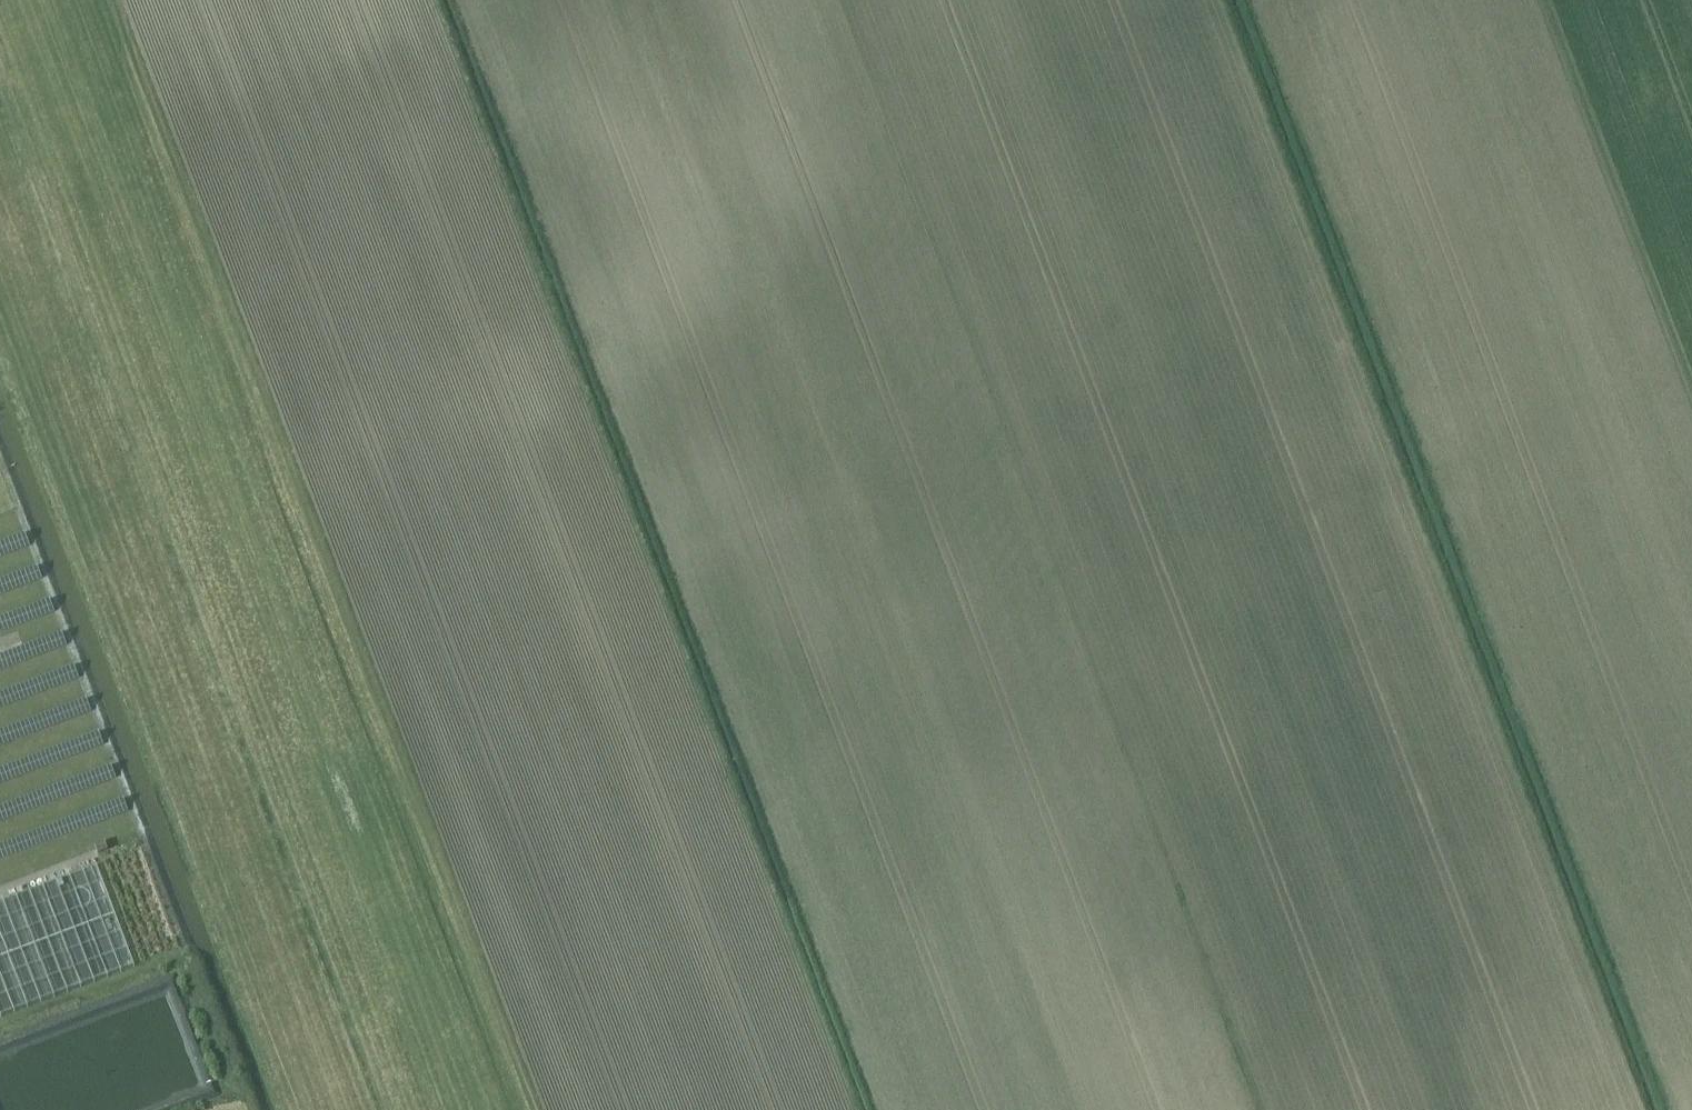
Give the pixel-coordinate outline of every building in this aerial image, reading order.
[(137,965),(98,864),(0,901),(0,1017),(137,965)]
